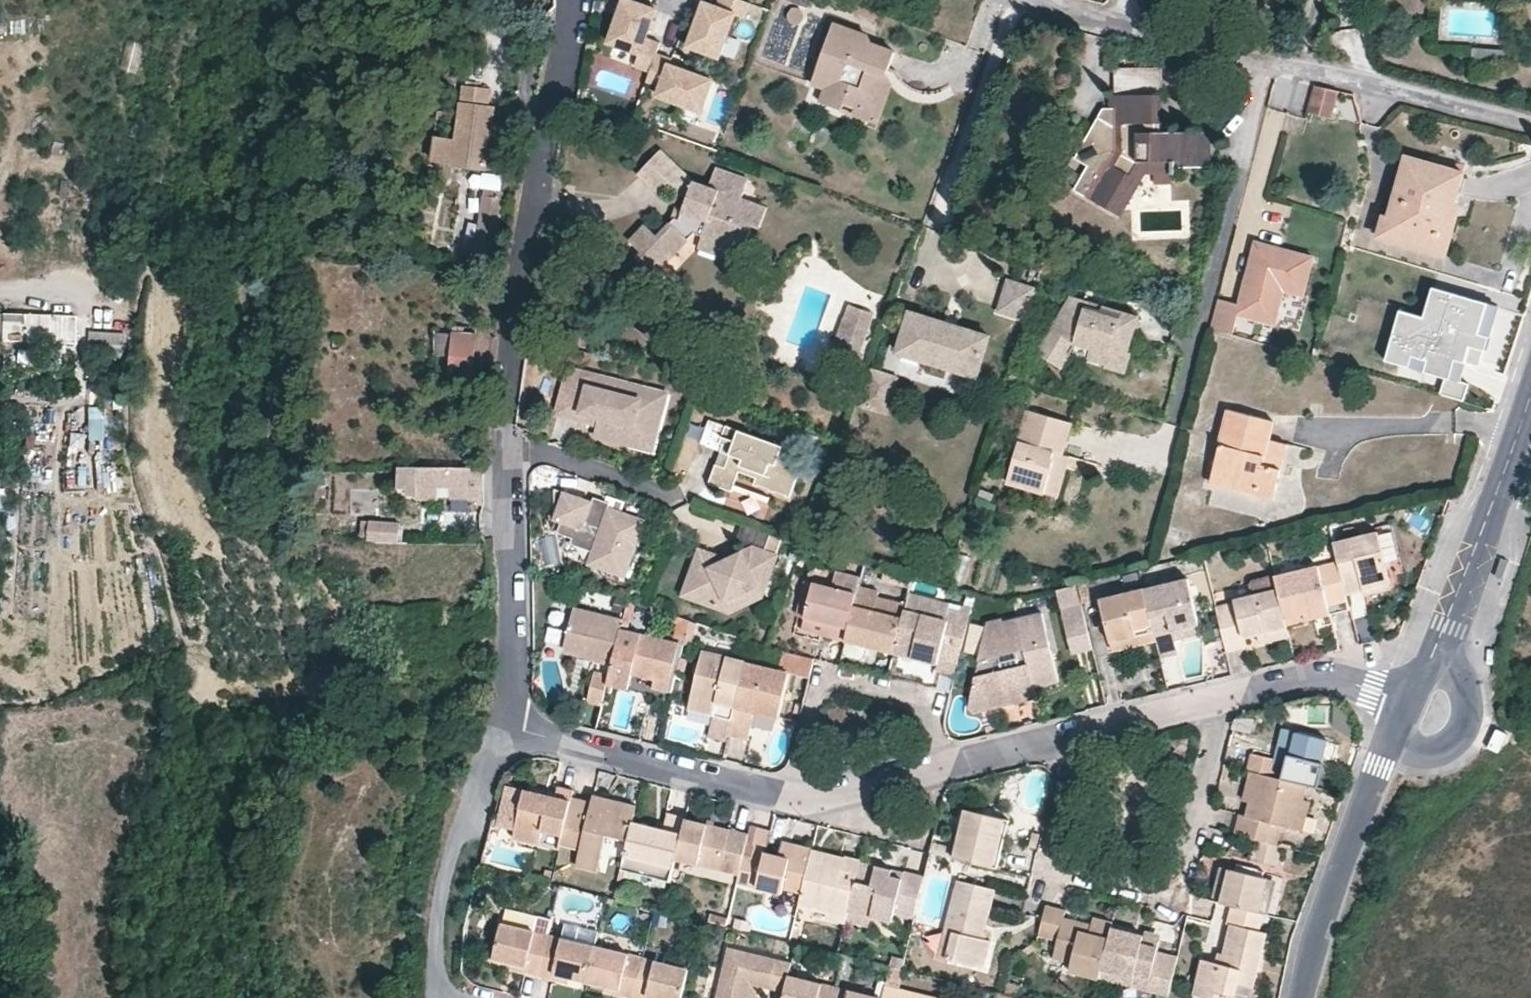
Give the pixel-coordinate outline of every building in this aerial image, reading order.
[(627,0),(626,0),(618,22),(611,43),(614,44),(638,53),(642,54),(638,67),(652,72),(659,54),(662,43),(648,38),(658,10),(627,0)] [(743,0),(720,0),(718,7),(705,3),(700,16),(689,47),(721,58),(729,36),(736,15),(747,18),(752,3),(743,0)] [(700,16),(705,3),(699,1),(695,14),(700,16)] [(806,14),(802,11),(798,9),(793,11),(790,16),(789,20),(791,23),(794,26),(798,27),(802,26),(805,24),(807,20),(806,14)] [(870,72),(887,77),(889,71),(895,53),(871,44),(866,37),(860,40),(857,39),(858,35),(834,26),(813,85),(826,90),(821,105),(843,113),(845,105),(864,112),(875,83),(867,80),(870,72)] [(738,39),(729,36),(721,58),(731,61),(738,39)] [(128,40),(120,71),(137,75),(144,44),(128,40)] [(638,53),(614,44),(610,57),(634,66),(638,53)] [(716,81),(672,66),(674,59),(659,54),(652,72),(649,82),(664,88),(661,96),(680,103),(702,111),(705,112),(716,81)] [(1162,134),(1162,68),(1115,69),(1115,90),(1115,111),(1102,111),(1073,161),(1086,169),(1081,177),(1074,190),(1089,198),(1110,210),(1137,163),(1170,163),(1170,169),(1202,169),(1202,134),(1162,134)] [(891,90),(887,77),(870,72),(867,80),(875,83),(864,112),(845,105),(843,113),(878,125),(891,90)] [(1275,81),(1271,104),(1287,107),(1291,85),(1275,81)] [(1295,81),(1292,111),(1304,112),(1307,83),(1295,81)] [(486,169),(491,135),(495,106),(490,105),(491,98),(492,89),(465,86),(457,140),(438,137),(435,162),(453,164),(452,168),(486,172),(486,169)] [(1341,93),(1318,87),(1311,114),(1334,119),(1341,93)] [(702,111),(680,103),(677,112),(699,120),(702,111)] [(513,138),(491,135),(486,169),(508,172),(513,138)] [(662,196),(672,186),(685,172),(662,149),(638,175),(662,196)] [(1464,174),(1405,157),(1384,235),(1443,251),(1460,188),(1464,174)] [(1170,175),(1170,169),(1170,163),(1137,163),(1110,210),(1122,217),(1146,175),(1170,175)] [(739,221),(746,201),(743,199),(749,180),(715,168),(709,187),(695,182),(688,199),(681,220),(676,217),(658,236),(646,226),(630,242),(642,253),(638,258),(656,275),(696,233),(703,236),(743,252),(752,226),(739,221)] [(1081,177),(1066,169),(1059,182),(1074,190),(1081,177)] [(688,199),(695,182),(685,172),(672,186),(688,199)] [(495,244),(500,217),(503,194),(485,192),(482,214),(488,215),(482,242),(461,239),(460,247),(453,246),(451,259),(493,264),(495,244)] [(766,208),(746,201),(739,221),(752,226),(760,229),(766,208)] [(738,264),(743,252),(703,236),(698,249),(738,264)] [(1218,299),(1210,328),(1231,334),(1236,314),(1274,324),(1283,290),(1302,295),(1312,256),(1254,241),(1246,273),(1255,276),(1253,283),(1244,281),(1238,304),(1218,299)] [(1245,277),(1244,281),(1253,283),(1255,276),(1246,273),(1245,277)] [(1027,321),(1036,290),(1008,282),(999,313),(1027,321)] [(1440,394),(1463,400),(1468,382),(1458,380),(1464,360),(1465,355),(1479,359),(1482,348),(1485,349),(1497,305),(1432,287),(1424,317),(1400,310),(1385,360),(1444,377),(1440,394)] [(1113,351),(1128,355),(1136,327),(1139,316),(1071,297),(1037,353),(1064,370),(1073,353),(1078,345),(1111,355),(1113,351)] [(837,340),(863,349),(875,314),(849,305),(837,340)] [(942,323),(910,314),(899,355),(925,363),(926,358),(951,365),(950,371),(979,379),(991,338),(959,329),(957,333),(940,328),(942,323)] [(77,344),(77,317),(5,316),(4,343),(77,344)] [(948,325),(942,323),(940,328),(957,333),(959,329),(948,325)] [(453,358),(454,335),(437,333),(435,356),(453,358)] [(88,346),(122,350),(124,337),(90,334),(88,346)] [(466,336),(454,335),(453,358),(451,379),(474,381),(477,337),(466,336)] [(856,367),(863,349),(837,340),(831,358),(856,367)] [(1130,356),(1128,355),(1113,351),(1111,355),(1078,345),(1073,353),(1108,364),(1108,368),(1125,374),(1130,356)] [(121,361),(122,350),(88,346),(86,357),(121,361)] [(1477,364),(1479,359),(1465,355),(1464,360),(1477,364)] [(951,365),(926,358),(925,363),(924,365),(949,373),(950,371),(951,365)] [(664,395),(566,370),(563,383),(555,410),(578,417),(579,413),(598,417),(596,427),(594,436),(631,445),(635,429),(654,434),(664,395)] [(897,381),(871,374),(861,410),(887,417),(897,381)] [(579,413),(578,417),(555,410),(554,416),(596,427),(598,417),(579,413)] [(1057,454),(1064,456),(1068,440),(1072,423),(1029,410),(1008,484),(1046,494),(1057,454)] [(1264,465),(1270,440),(1274,423),(1229,411),(1211,484),(1255,496),(1257,487),(1275,492),(1281,470),(1264,465)] [(727,429),(710,423),(704,440),(721,446),(727,429)] [(650,450),(654,434),(635,429),(631,445),(650,450)] [(786,449),(740,433),(731,458),(727,470),(717,467),(711,486),(734,495),(737,487),(772,499),(774,495),(792,501),(803,470),(781,462),(786,449)] [(1287,445),(1270,440),(1264,465),(1281,470),(1285,457),(1287,445)] [(731,458),(722,454),(717,467),(727,470),(731,458)] [(1072,458),(1064,456),(1057,454),(1046,494),(1060,499),(1072,458)] [(484,469),(401,468),(401,488),(418,488),(417,502),(439,503),(440,488),(450,488),(461,489),(461,502),(477,502),(477,507),(483,507),(484,493),(484,469)] [(1257,487),(1255,496),(1273,501),(1275,492),(1257,487)] [(461,489),(450,488),(449,502),(461,502),(461,489)] [(571,496),(557,491),(557,522),(554,531),(560,533),(559,536),(574,541),(573,547),(593,554),(588,568),(629,581),(649,522),(611,510),(594,504),(571,496)] [(613,505),(596,500),(594,504),(611,510),(613,505)] [(365,519),(364,540),(396,541),(396,519),(365,519)] [(772,537),(744,526),(737,544),(754,550),(766,554),(772,537)] [(1338,563),(1347,595),(1371,590),(1391,585),(1379,534),(1334,545),(1338,563)] [(778,559),(785,542),(772,537),(766,554),(754,550),(728,562),(702,552),(684,598),(731,615),(765,601),(780,559),(778,559)] [(1196,565),(1195,558),(1183,561),(1185,568),(1196,565)] [(1511,561),(1505,558),(1499,575),(1505,577),(1511,561)] [(1329,608),(1349,603),(1347,595),(1338,563),(1319,567),(1329,608)] [(1330,611),(1329,608),(1319,567),(1276,577),(1279,590),(1287,622),(1330,611)] [(534,569),(534,578),(548,582),(550,573),(534,569)] [(859,579),(835,573),(831,588),(855,594),(859,579)] [(1158,642),(1161,657),(1170,656),(1178,654),(1175,639),(1172,628),(1182,626),(1182,629),(1199,626),(1188,581),(1145,591),(1158,642)] [(805,620),(814,584),(804,582),(795,618),(805,620)] [(836,640),(845,642),(857,595),(855,594),(831,588),(814,584),(805,620),(832,627),(829,638),(836,640)] [(874,650),(893,655),(904,612),(905,605),(879,598),(879,593),(859,587),(857,595),(845,642),(874,650)] [(1235,604),(1216,608),(1227,651),(1246,647),(1244,638),(1256,636),(1288,627),(1287,622),(1279,590),(1234,601),(1235,604)] [(1137,647),(1158,642),(1145,591),(1101,601),(1111,644),(1135,639),(1137,647)] [(950,606),(908,595),(905,605),(904,612),(948,623),(951,611),(952,607),(950,606)] [(625,616),(629,601),(622,598),(619,597),(614,613),(625,616)] [(1083,606),(1081,597),(1061,602),(1062,611),(1083,606)] [(631,622),(635,603),(629,601),(625,616),(624,620),(631,622)] [(1073,656),(1093,651),(1083,606),(1062,611),(1073,656)] [(612,668),(621,630),(623,622),(575,610),(565,649),(590,656),(588,662),(612,668)] [(959,666),(972,616),(951,611),(948,623),(904,612),(893,655),(926,663),(939,666),(941,661),(959,666)] [(1288,627),(1289,630),(1320,622),(1332,619),(1330,611),(1287,622),(1288,627)] [(1043,614),(1019,620),(1035,687),(1053,683),(1060,681),(1043,614)] [(802,631),(829,638),(832,627),(805,620),(802,631)] [(1035,687),(1019,620),(1003,623),(1003,620),(988,623),(970,710),(977,715),(1008,707),(1038,699),(1035,687)] [(1172,628),(1175,639),(1201,633),(1199,626),(1182,629),(1182,626),(1172,628)] [(1273,640),(1290,636),(1289,630),(1288,627),(1256,636),(1258,644),(1273,640)] [(610,676),(607,687),(629,692),(632,676),(655,681),(653,690),(659,692),(667,694),(678,645),(621,630),(612,668),(610,676)] [(1123,650),(1137,647),(1135,639),(1111,644),(1114,653),(1123,650)] [(579,660),(588,662),(590,656),(565,649),(564,656),(579,660)] [(732,722),(746,663),(703,653),(689,711),(712,717),(732,722)] [(814,661),(783,654),(779,670),(810,677),(814,661)] [(959,666),(941,661),(939,666),(937,675),(955,679),(959,666)] [(732,722),(727,739),(747,744),(754,714),(765,716),(779,720),(791,675),(746,663),(732,722)] [(587,704),(602,708),(607,687),(610,676),(595,673),(587,704)] [(1281,762),(1287,764),(1295,731),(1289,730),(1285,746),(1281,762)] [(1303,783),(1314,786),(1326,739),(1295,731),(1287,764),(1283,779),(1303,783)] [(1251,752),(1246,769),(1250,770),(1256,772),(1273,776),(1277,759),(1251,752)] [(1242,801),(1248,803),(1256,772),(1250,770),(1244,794),(1242,801)] [(1239,814),(1234,833),(1256,839),(1274,843),(1278,824),(1292,827),(1300,799),(1303,783),(1283,779),(1273,776),(1256,772),(1248,803),(1245,816),(1239,814)] [(572,793),(573,789),(565,787),(558,785),(555,797),(524,789),(515,829),(513,836),(538,842),(541,830),(562,834),(572,793)] [(600,792),(598,799),(606,801),(609,794),(600,792)] [(598,799),(572,793),(562,834),(560,844),(580,849),(575,867),(597,872),(607,835),(628,840),(632,822),(637,802),(618,796),(609,794),(606,801),(598,799)] [(1300,799),(1292,827),(1300,829),(1307,800),(1300,799)] [(966,809),(953,857),(998,868),(1010,820),(989,815),(966,809)] [(632,822),(628,840),(621,868),(669,879),(676,853),(685,819),(666,814),(664,823),(662,830),(632,822)] [(686,816),(685,819),(676,853),(700,860),(699,862),(738,873),(743,856),(749,832),(731,827),(730,829),(716,826),(708,824),(708,822),(686,816)] [(783,842),(781,849),(810,856),(812,850),(783,842)] [(738,873),(736,881),(782,892),(784,887),(801,892),(810,856),(781,849),(779,857),(774,856),(767,854),(764,861),(743,856),(738,873)] [(801,892),(797,905),(825,912),(846,917),(848,909),(860,861),(845,856),(844,859),(829,854),(812,850),(810,856),(801,892)] [(895,912),(913,916),(923,876),(904,871),(903,872),(902,877),(890,875),(892,869),(882,867),(860,861),(848,909),(893,919),(895,912)] [(1216,884),(1211,900),(1220,902),(1229,869),(1220,867),(1216,884)] [(903,872),(892,869),(890,875),(902,877),(903,872)] [(1229,869),(1220,902),(1231,904),(1257,911),(1265,878),(1229,869)] [(951,931),(944,958),(983,966),(990,940),(981,937),(989,905),(993,889),(956,880),(944,929),(951,931)] [(1257,911),(1231,904),(1227,923),(1229,924),(1226,939),(1220,963),(1201,958),(1194,986),(1235,995),(1238,983),(1253,986),(1265,932),(1260,931),(1264,913),(1257,911)] [(1044,905),(1037,933),(1055,938),(1052,952),(1051,956),(1070,961),(1068,970),(1099,977),(1100,974),(1101,968),(1111,926),(1111,925),(1092,920),(1091,926),(1089,932),(1080,930),(1082,923),(1073,921),(1063,919),(1066,910),(1044,905)] [(893,919),(848,909),(846,917),(845,919),(867,924),(868,920),(891,925),(893,919)] [(824,918),(844,923),(845,919),(846,917),(825,912),(824,918)] [(598,931),(565,923),(561,938),(595,946),(598,931)] [(1091,926),(1082,923),(1080,930),(1089,932),(1091,926)] [(538,975),(548,935),(502,924),(493,958),(511,962),(526,966),(525,971),(538,975)] [(1143,925),(1141,934),(1159,939),(1161,930),(1154,928),(1143,925)] [(1141,934),(1111,926),(1101,968),(1132,976),(1130,981),(1147,985),(1156,950),(1159,939),(1141,934)] [(937,955),(944,958),(951,931),(944,929),(937,955)] [(561,938),(548,935),(538,975),(552,978),(553,972),(568,976),(586,980),(595,946),(561,938)] [(641,957),(595,946),(586,980),(605,985),(620,988),(618,995),(631,997),(641,957)] [(750,984),(759,986),(783,992),(787,975),(791,960),(728,946),(716,997),(747,997),(750,984)] [(1167,990),(1176,955),(1156,950),(1147,985),(1167,990)] [(641,957),(631,997),(646,997),(647,995),(659,997),(681,997),(688,968),(641,957)] [(526,966),(511,962),(510,968),(517,970),(525,971),(526,966)] [(1132,976),(1101,968),(1100,974),(1130,981),(1132,976)] [(553,972),(552,978),(561,981),(566,982),(568,976),(553,972)] [(833,987),(787,975),(783,992),(782,997),(831,997),(833,987)] [(747,997),(754,997),(756,991),(757,991),(759,986),(750,984),(747,997)] [(885,984),(881,997),(939,997),(885,984)] [(620,988),(605,985),(603,991),(613,994),(618,995),(620,988)] [(1194,986),(1192,992),(1214,997),(1234,997),(1235,995),(1194,986)] [(833,987),(831,997),(881,997),(833,987)]
